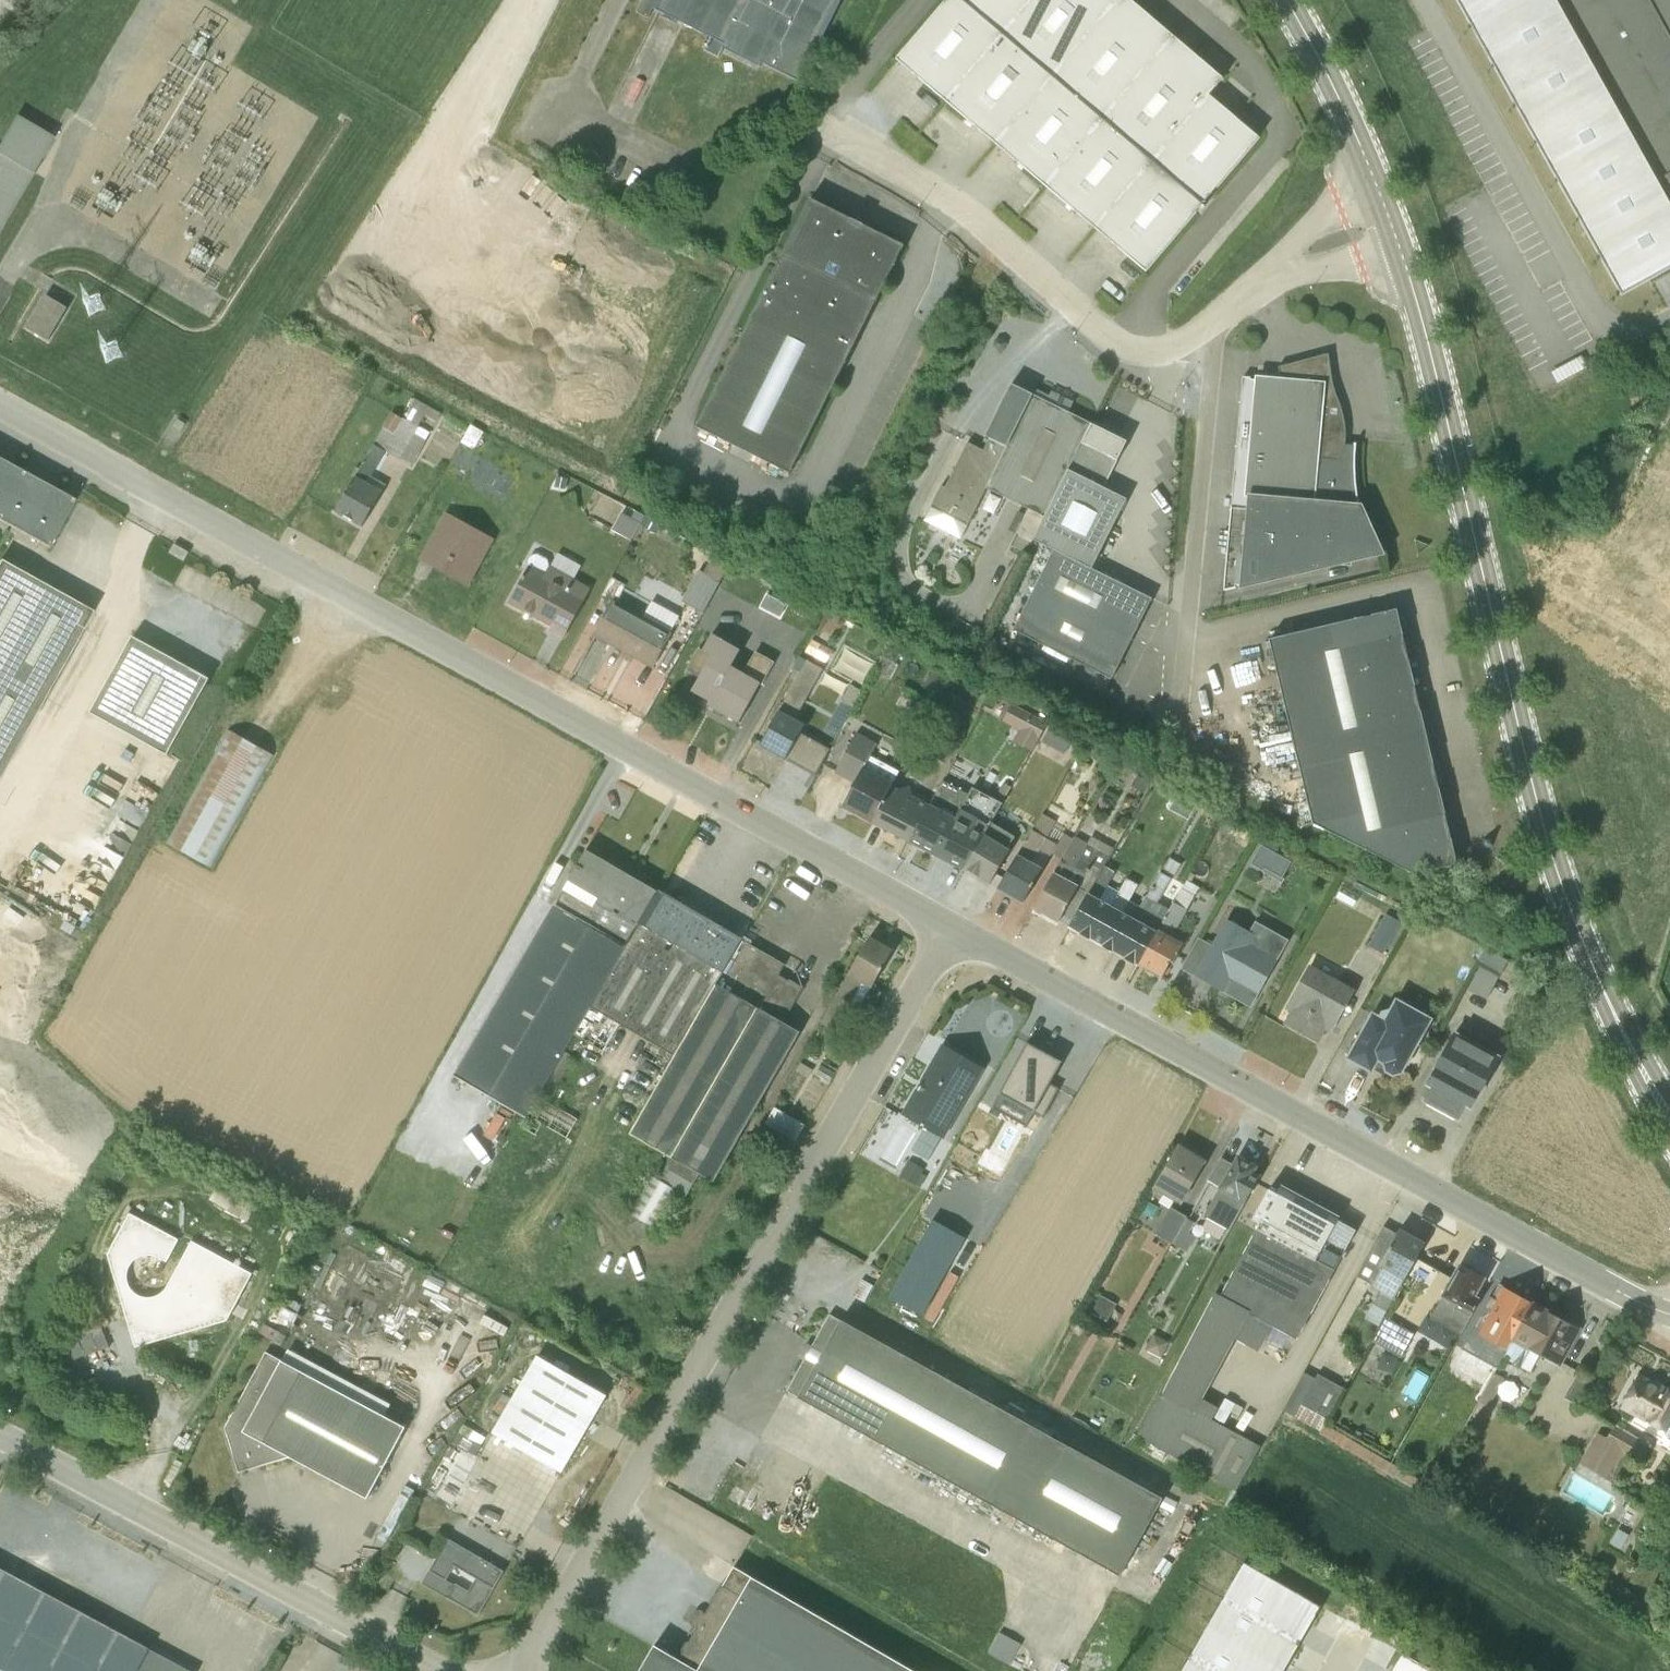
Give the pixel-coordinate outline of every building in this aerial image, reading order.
[(652,11),(709,38),(703,50),(718,58),(722,49),(759,67),(761,64),(801,83),(841,0),(658,0),(652,11)] [(896,60),(1142,272),(1260,137),(1210,96),(1223,79),(1129,0),(945,0),(896,60)] [(1669,198),(1669,0),(1556,0),(1669,198)] [(31,176),(31,173),(50,138),(14,118),(0,141),(0,224),(31,176)] [(924,207),(829,165),(818,190),(913,232),(924,207)] [(904,245),(810,199),(697,425),(790,472),(904,245)] [(67,308),(46,296),(27,328),(48,341),(67,308)] [(1244,380),(1225,595),(1382,556),(1364,527),(1357,494),(1358,445),(1344,444),(1328,355),(1277,367),(1280,379),(1244,380)] [(1081,443),(1090,423),(1010,385),(985,437),(989,438),(983,450),(967,443),(945,488),(940,486),(923,522),(960,540),(986,488),(1029,509),(1017,533),(1031,541),(1033,539),(1081,443)] [(422,448),(441,414),(413,399),(409,407),(413,409),(407,421),(391,413),(371,448),(335,512),(360,526),(363,526),(382,492),(365,482),(369,476),(371,477),(372,476),(385,452),(412,466),(422,448)] [(483,433),(471,426),(461,443),(473,450),(483,433)] [(1091,569),(1125,499),(1103,487),(1116,461),(1081,443),(1033,539),(1052,550),(1012,630),(1049,649),(1052,644),(1060,648),(1058,653),(1059,654),(1110,679),(1150,599),(1150,598),(1091,569)] [(0,461),(0,521),(47,547),(72,500),(0,461)] [(434,569),(469,587),(494,540),(445,513),(432,537),(419,561),(434,569)] [(640,524),(622,514),(612,531),(631,541),(640,524)] [(548,561),(537,555),(530,556),(528,561),(529,568),(508,604),(550,628),(548,633),(562,641),(590,589),(574,580),(581,566),(558,553),(551,567),(550,566),(548,561)] [(698,570),(682,602),(703,613),(728,565),(713,557),(704,573),(698,570)] [(86,611),(0,564),(0,769),(86,611)] [(627,586),(612,578),(602,596),(612,602),(593,636),(623,653),(621,657),(629,662),(633,662),(634,659),(654,669),(672,633),(671,632),(680,616),(652,601),(643,617),(619,603),(627,586)] [(1397,609),(1269,640),(1314,825),(1414,875),(1457,864),(1397,609)] [(759,686),(761,686),(774,663),(755,652),(743,673),(731,667),(740,650),(712,634),(703,651),(699,649),(686,670),(699,678),(691,692),(709,703),(707,706),(714,710),(713,713),(721,718),(722,714),(732,720),(738,723),(759,686)] [(210,678),(133,637),(92,714),(169,755),(210,678)] [(795,720),(822,669),(807,661),(760,746),(760,747),(785,761),(786,759),(816,776),(830,750),(800,734),(805,725),(795,720)] [(944,677),(932,671),(923,687),(936,694),(944,677)] [(862,692),(850,685),(840,702),(853,709),(862,692)] [(1011,706),(1004,720),(1038,738),(1046,725),(1011,706)] [(1049,729),(1040,744),(1057,754),(1066,739),(1049,729)] [(211,869),(273,757),(228,732),(167,842),(211,869)] [(877,744),(856,733),(835,773),(854,783),(846,799),(841,807),(854,814),(859,817),(872,823),(899,772),(870,756),(877,744)] [(937,854),(968,794),(943,781),(910,841),(937,854)] [(910,841),(929,805),(912,796),(909,787),(899,789),(892,786),(872,823),(910,841)] [(999,804),(986,797),(983,797),(982,795),(971,789),(937,854),(964,868),(999,804)] [(1062,859),(1074,840),(1052,827),(1055,822),(1041,814),(997,890),(1023,903),(1052,853),(1062,859)] [(964,868),(991,882),(1008,850),(1007,848),(1015,836),(990,823),(964,868)] [(1058,923),(1059,922),(1069,928),(1114,849),(1090,836),(1086,843),(1075,837),(1061,862),(1033,910),(1058,923)] [(1290,862),(1261,845),(1250,865),(1282,883),(1283,880),(1281,879),(1290,862)] [(643,883),(646,876),(622,862),(617,869),(586,851),(455,1076),(525,1118),(528,1116),(658,892),(643,883)] [(1113,873),(1104,868),(1069,928),(1092,941),(1118,893),(1106,886),(1113,873)] [(1157,903),(1171,879),(1160,873),(1114,953),(1137,966),(1168,910),(1157,903)] [(1137,885),(1126,879),(1092,941),(1114,953),(1140,908),(1129,901),(1137,885)] [(1172,940),(1187,912),(1186,911),(1199,889),(1185,881),(1137,966),(1161,978),(1171,961),(1173,962),(1183,946),(1172,940)] [(1358,896),(1342,887),(1336,898),(1352,907),(1358,896)] [(666,1071),(742,940),(658,892),(576,1035),(576,1036),(603,1051),(619,1024),(648,1040),(639,1055),(666,1071)] [(1368,945),(1383,953),(1400,921),(1385,913),(1368,945)] [(1195,977),(1194,978),(1209,986),(1210,985),(1249,1008),(1288,941),(1255,923),(1249,933),(1226,920),(1211,947),(1197,939),(1181,969),(1195,977)] [(803,988),(803,987),(779,973),(784,964),(742,940),(640,1117),(630,1133),(671,1158),(659,1180),(653,1177),(652,1178),(631,1214),(655,1228),(676,1190),(686,1196),(698,1173),(714,1182),(750,1119),(800,1033),(800,1032),(782,1022),(803,988)] [(823,1019),(820,1023),(832,1030),(848,1003),(858,1008),(870,985),(873,986),(892,952),(868,940),(823,1019)] [(1484,949),(1478,963),(1500,974),(1507,961),(1484,949)] [(1286,1025),(1317,1042),(1324,1029),(1330,1031),(1352,989),(1311,966),(1287,1008),(1292,1012),(1286,1025)] [(1479,967),(1467,990),(1486,1000),(1498,977),(1479,967)] [(1385,1072),(1392,1075),(1400,1073),(1431,1018),(1394,997),(1388,1009),(1380,1011),(1378,1015),(1372,1013),(1347,1058),(1371,1072),(1372,1069),(1384,1075),(1385,1072)] [(1425,1101),(1456,1119),(1465,1104),(1469,1107),(1498,1056),(1455,1032),(1428,1084),(1433,1087),(1425,1101)] [(1049,1080),(1064,1050),(1030,1034),(995,1104),(1031,1122),(1038,1106),(1044,1109),(1056,1084),(1049,1080)] [(941,1138),(982,1067),(944,1046),(904,1115),(941,1138)] [(566,1089),(553,1082),(526,1130),(536,1137),(543,1127),(566,1140),(579,1118),(558,1105),(566,1089)] [(775,1108),(755,1143),(779,1157),(780,1155),(790,1137),(796,1140),(805,1125),(775,1108)] [(1204,1162),(1178,1147),(1153,1188),(1179,1204),(1204,1162)] [(1254,1167),(1238,1158),(1234,1166),(1220,1158),(1207,1181),(1220,1189),(1205,1216),(1230,1230),(1259,1177),(1251,1173),(1254,1167)] [(923,1169),(909,1161),(900,1176),(920,1187),(926,1177),(921,1174),(923,1169)] [(246,1194),(240,1191),(238,1194),(221,1183),(214,1195),(237,1209),(246,1194)] [(1237,1490),(1261,1447),(1260,1446),(1212,1420),(1218,1408),(1203,1399),(1234,1340),(1258,1352),(1271,1326),(1296,1339),(1343,1253),(1355,1230),(1279,1189),(1276,1193),(1269,1189),(1252,1220),(1259,1224),(1243,1253),(1220,1296),(1214,1294),(1213,1295),(1150,1410),(1136,1437),(1156,1449),(1152,1455),(1153,1456),(1162,1460),(1166,1453),(1236,1491),(1237,1490)] [(1155,1234),(1160,1237),(1159,1239),(1165,1243),(1167,1240),(1172,1243),(1186,1218),(1169,1209),(1155,1234)] [(927,1308),(970,1230),(936,1211),(893,1290),(927,1308)] [(226,1320),(252,1274),(192,1242),(169,1286),(165,1292),(159,1296),(151,1298),(146,1298),(137,1295),(129,1286),(127,1279),(129,1267),(132,1261),(140,1256),(147,1254),(153,1255),(167,1261),(178,1240),(131,1214),(130,1214),(109,1255),(136,1346),(226,1320)] [(1193,1224),(1186,1218),(1171,1245),(1185,1253),(1194,1237),(1188,1234),(1193,1224)] [(1379,1324),(1424,1243),(1399,1229),(1396,1234),(1383,1227),(1357,1276),(1371,1284),(1380,1290),(1365,1316),(1379,1324)] [(1430,1318),(1459,1335),(1479,1299),(1475,1296),(1485,1278),(1473,1271),(1472,1267),(1467,1265),(1463,1266),(1458,1264),(1430,1318)] [(1501,1358),(1531,1303),(1518,1296),(1518,1294),(1498,1284),(1491,1297),(1489,1296),(1459,1349),(1495,1369),(1501,1358)] [(1559,1367),(1580,1329),(1531,1303),(1501,1358),(1512,1363),(1511,1365),(1519,1370),(1520,1368),(1529,1373),(1539,1355),(1559,1367)] [(1048,1435),(1036,1428),(829,1314),(828,1315),(786,1391),(962,1488),(963,1488),(1119,1575),(1119,1574),(1162,1498),(1048,1435)] [(1401,1356),(1414,1334),(1383,1316),(1370,1340),(1401,1356)] [(70,1332),(77,1354),(113,1342),(105,1321),(70,1332)] [(408,1427),(269,1352),(233,1413),(227,1427),(240,1471),(291,1456),(369,1500),(408,1427)] [(608,1393),(536,1352),(490,1434),(562,1475),(608,1393)] [(1283,1411),(1315,1429),(1319,1431),(1343,1389),(1317,1374),(1314,1378),(1304,1373),(1283,1411)] [(1493,1373),(1477,1402),(1488,1407),(1504,1379),(1493,1373)] [(1638,1373),(1619,1409),(1642,1422),(1643,1421),(1647,1423),(1647,1424),(1664,1432),(1665,1436),(1669,1438),(1669,1390),(1638,1373)] [(1577,1405),(1588,1385),(1575,1378),(1564,1398),(1577,1405)] [(1596,1433),(1579,1463),(1614,1485),(1629,1459),(1638,1464),(1647,1447),(1638,1442),(1640,1439),(1614,1424),(1607,1437),(1603,1437),(1596,1433)] [(504,1571),(449,1538),(423,1583),(479,1616),(504,1571)] [(1320,1607),(1243,1564),(1181,1670),(1284,1670),(1320,1607)] [(734,1566),(679,1658),(655,1644),(639,1670),(915,1670),(734,1566)] [(0,1569),(0,1670),(190,1670),(0,1569)] [(1016,1659),(1024,1638),(1000,1630),(993,1651),(1016,1659)] [(1390,1670),(1432,1670),(1400,1653),(1390,1670)]
